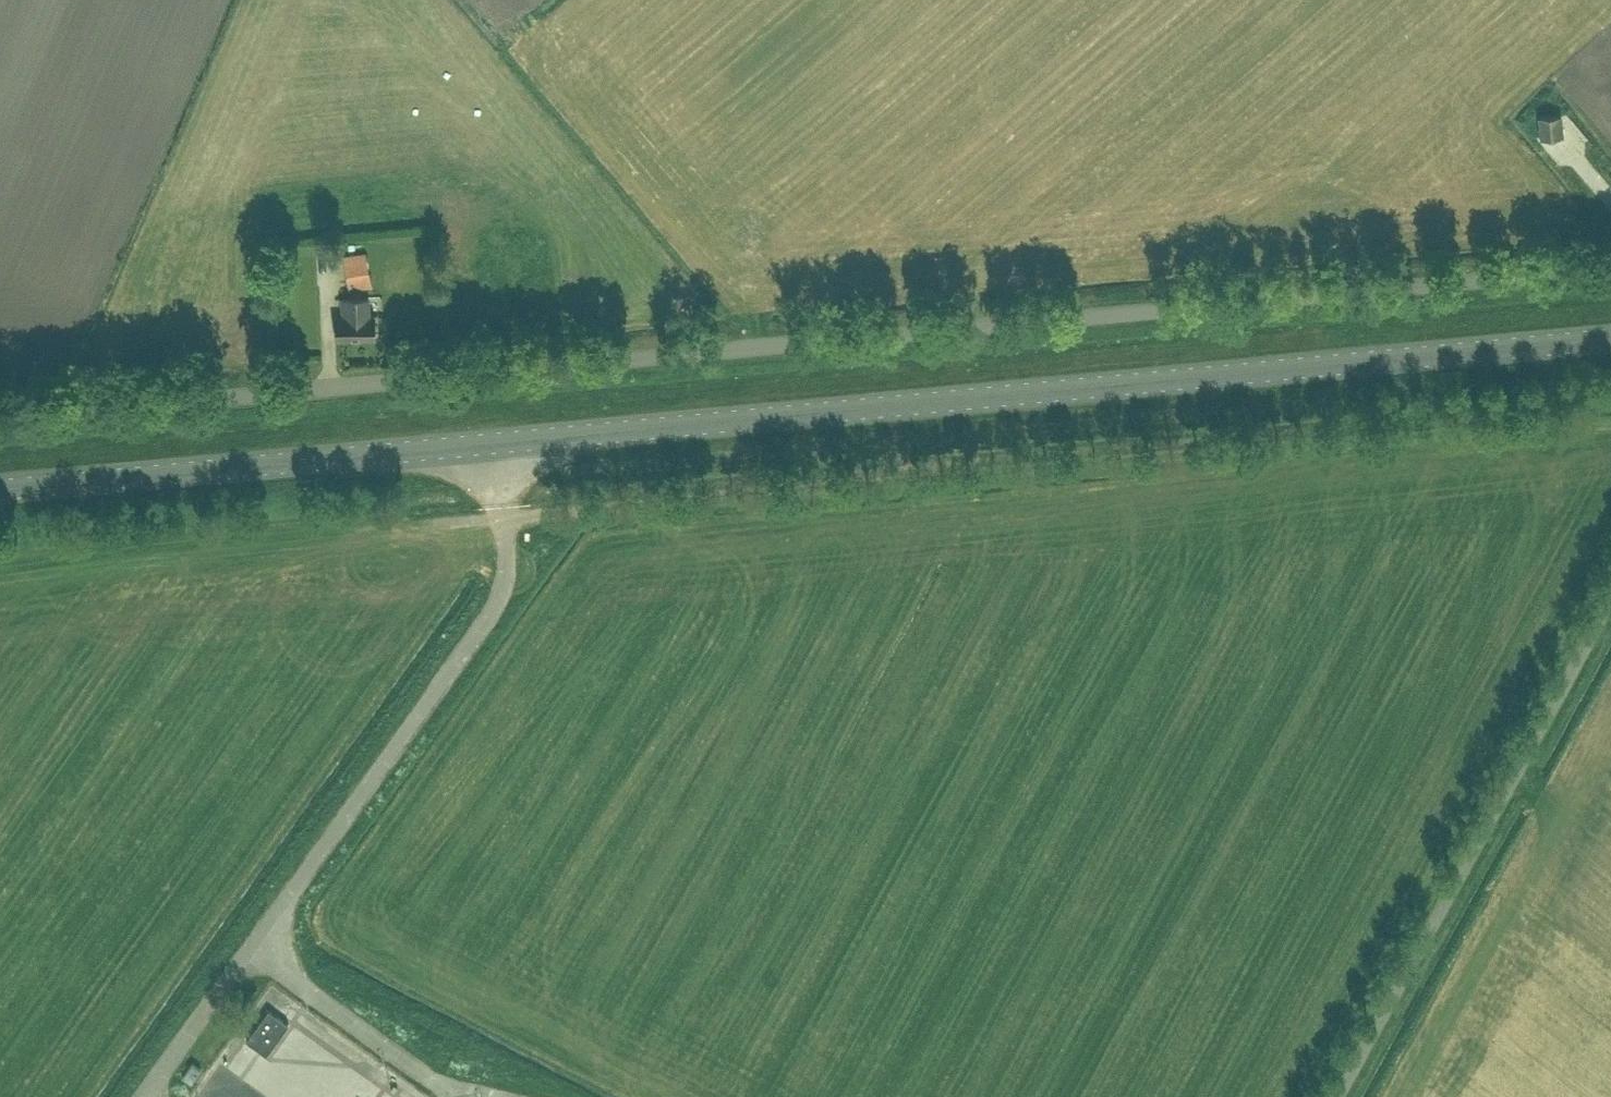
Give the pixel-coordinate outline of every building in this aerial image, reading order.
[(1541,135),(1562,133),(1560,111),(1539,113),(1541,135)] [(350,288),(372,284),(367,255),(343,258),(350,288)] [(338,336),(376,335),(375,314),(367,314),(367,296),(343,297),(343,315),(337,315),(338,336)] [(268,1008),(246,1040),(267,1054),(289,1023),(268,1008)] [(242,1039),(225,1061),(233,1067),(250,1044),(242,1039)] [(272,1078),(279,1069),(251,1047),(233,1069),(254,1085),(264,1072),(272,1078)] [(201,1068),(192,1061),(182,1076),(191,1082),(201,1068)]
